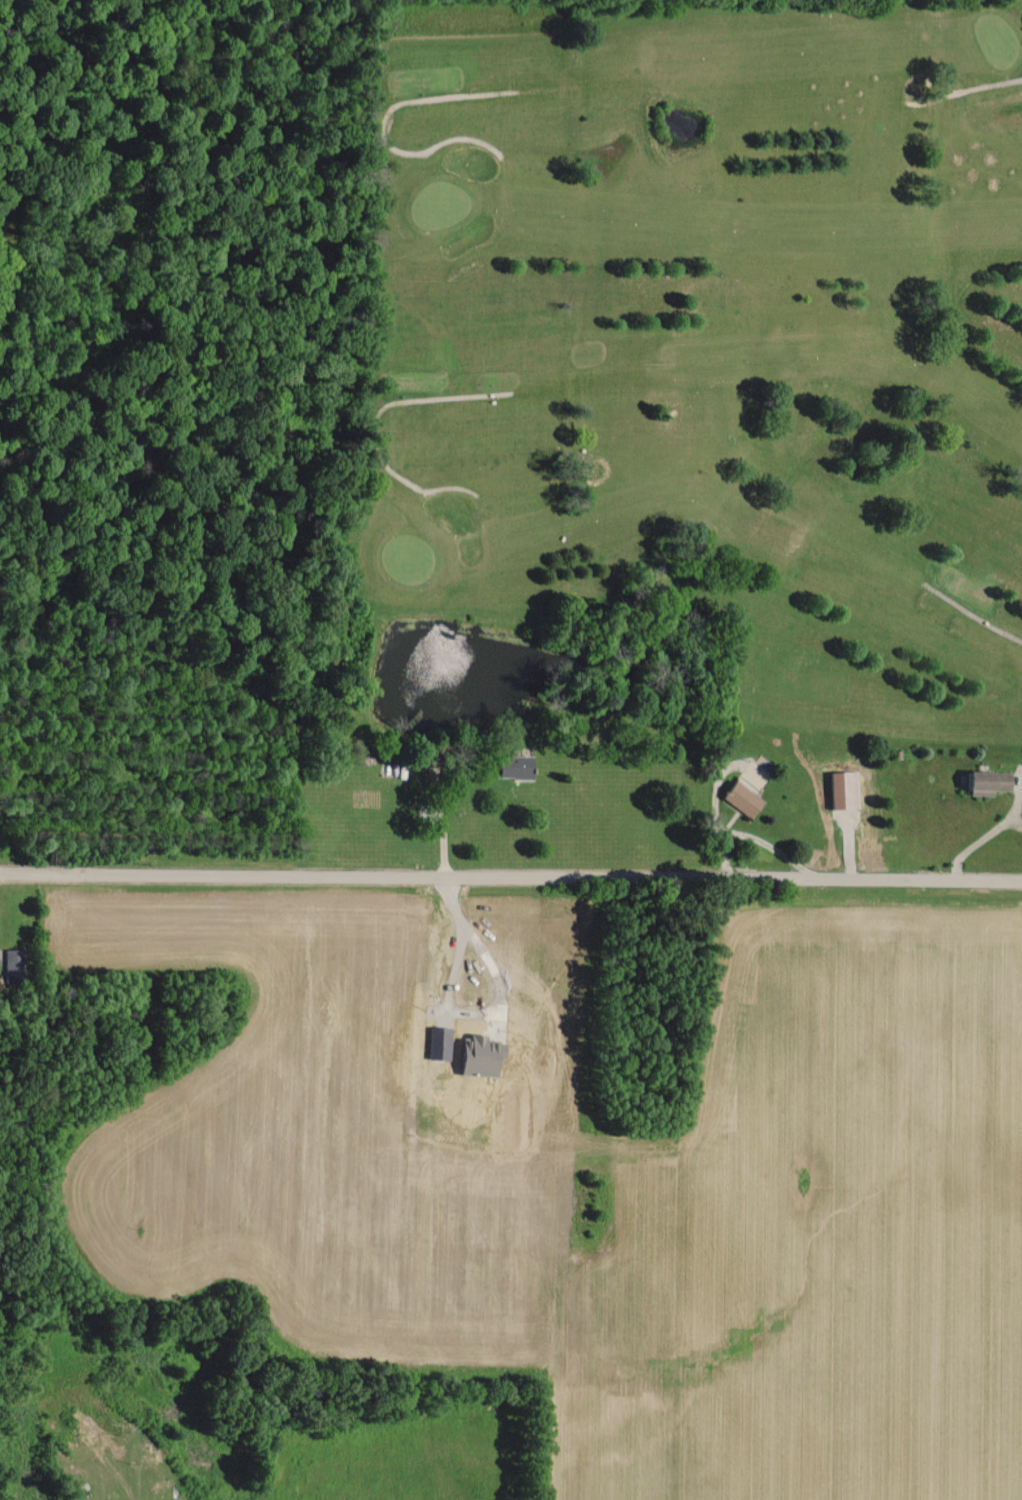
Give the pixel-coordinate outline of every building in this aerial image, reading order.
[(506,778),(537,779),(538,756),(507,755),(506,778)] [(854,769),(825,770),(826,807),(855,806),(854,769)] [(960,793),(989,794),(989,789),(1006,789),(1007,770),(960,769),(960,793)] [(748,815),(758,795),(727,779),(717,798),(748,815)] [(7,949),(7,983),(29,983),(28,949),(7,949)]
